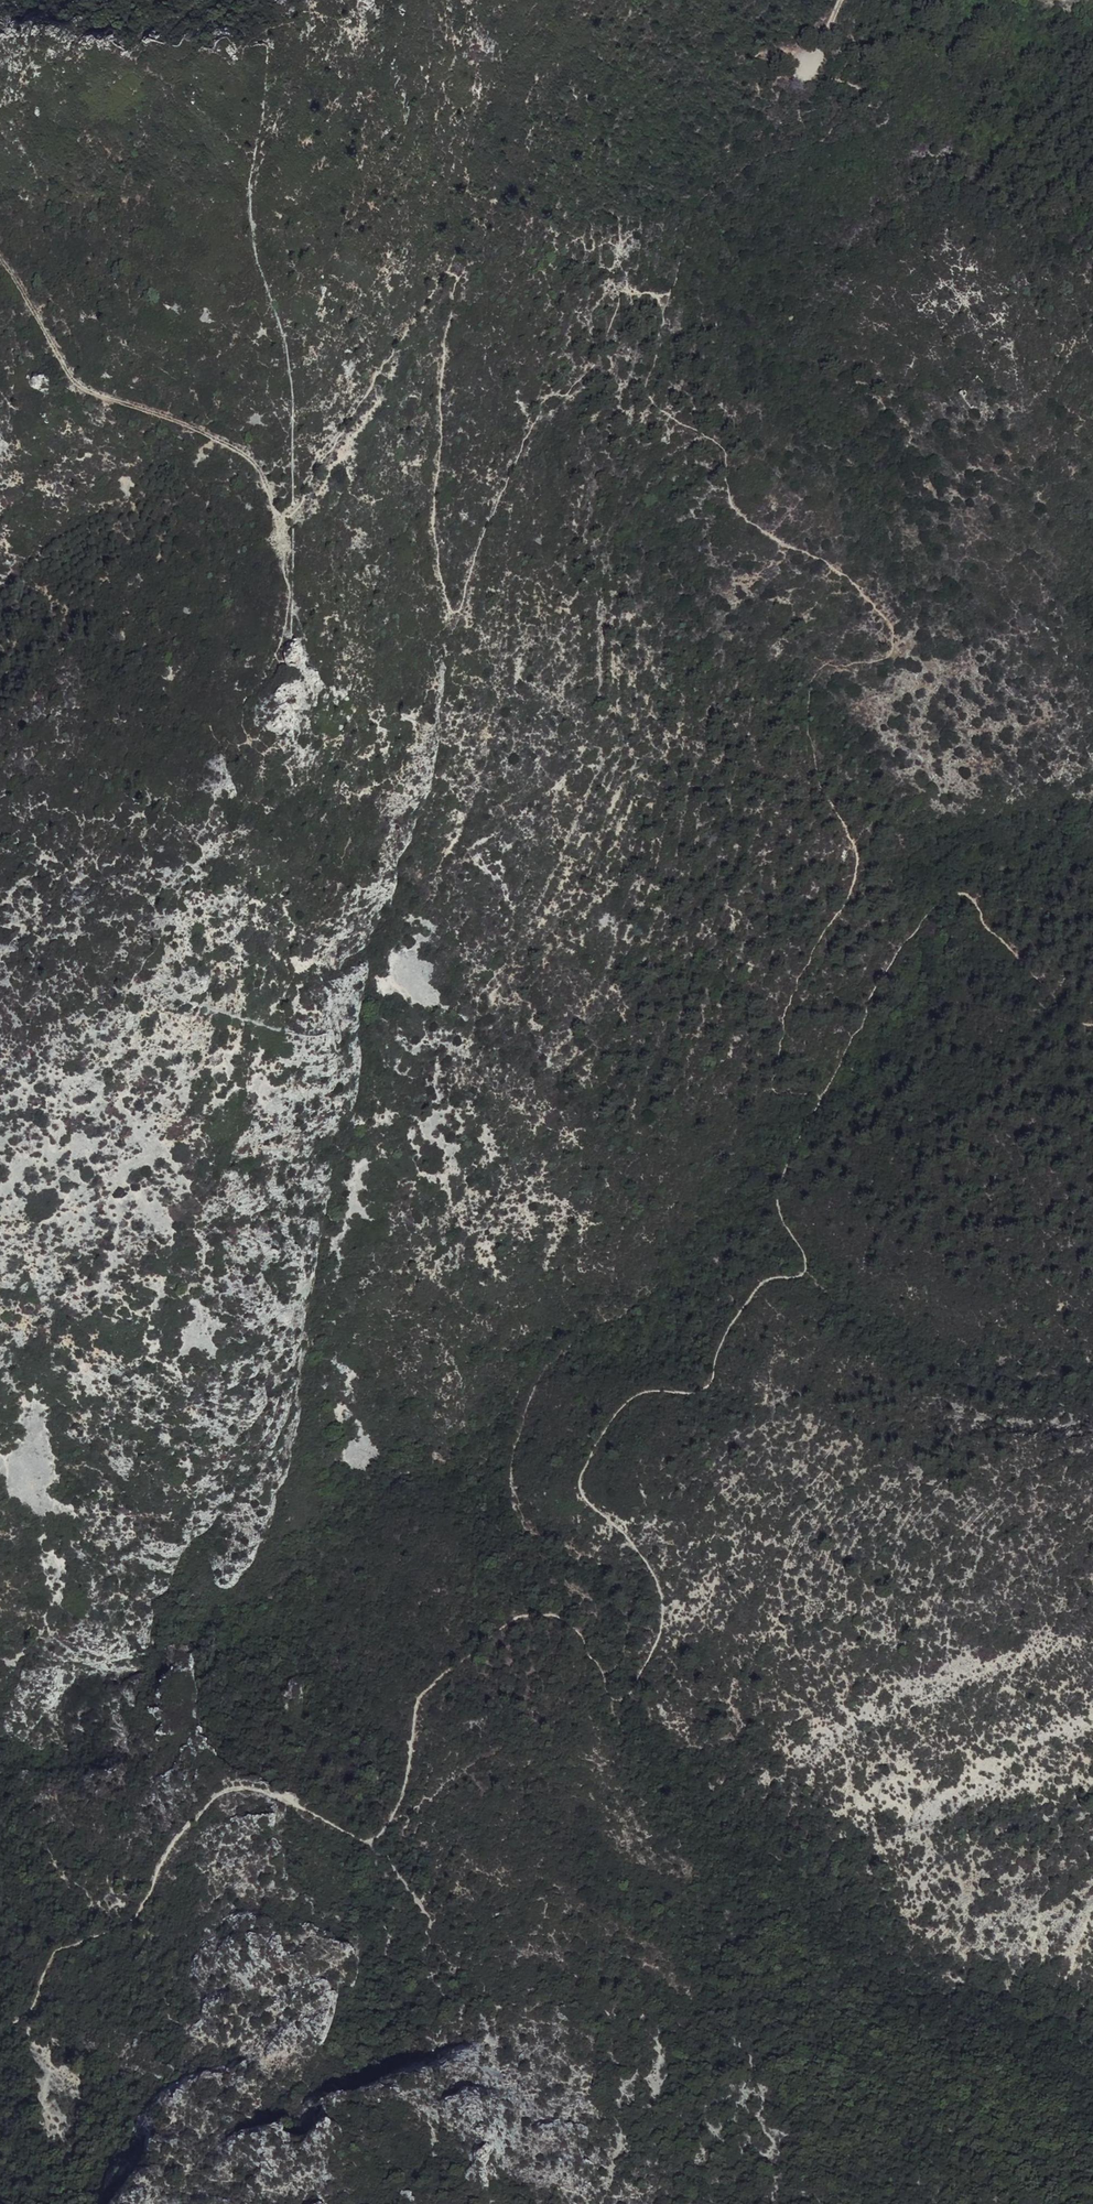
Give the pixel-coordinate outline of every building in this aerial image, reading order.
[(1038,629),(1036,634),(1041,638),(1044,633),(1038,629)]
